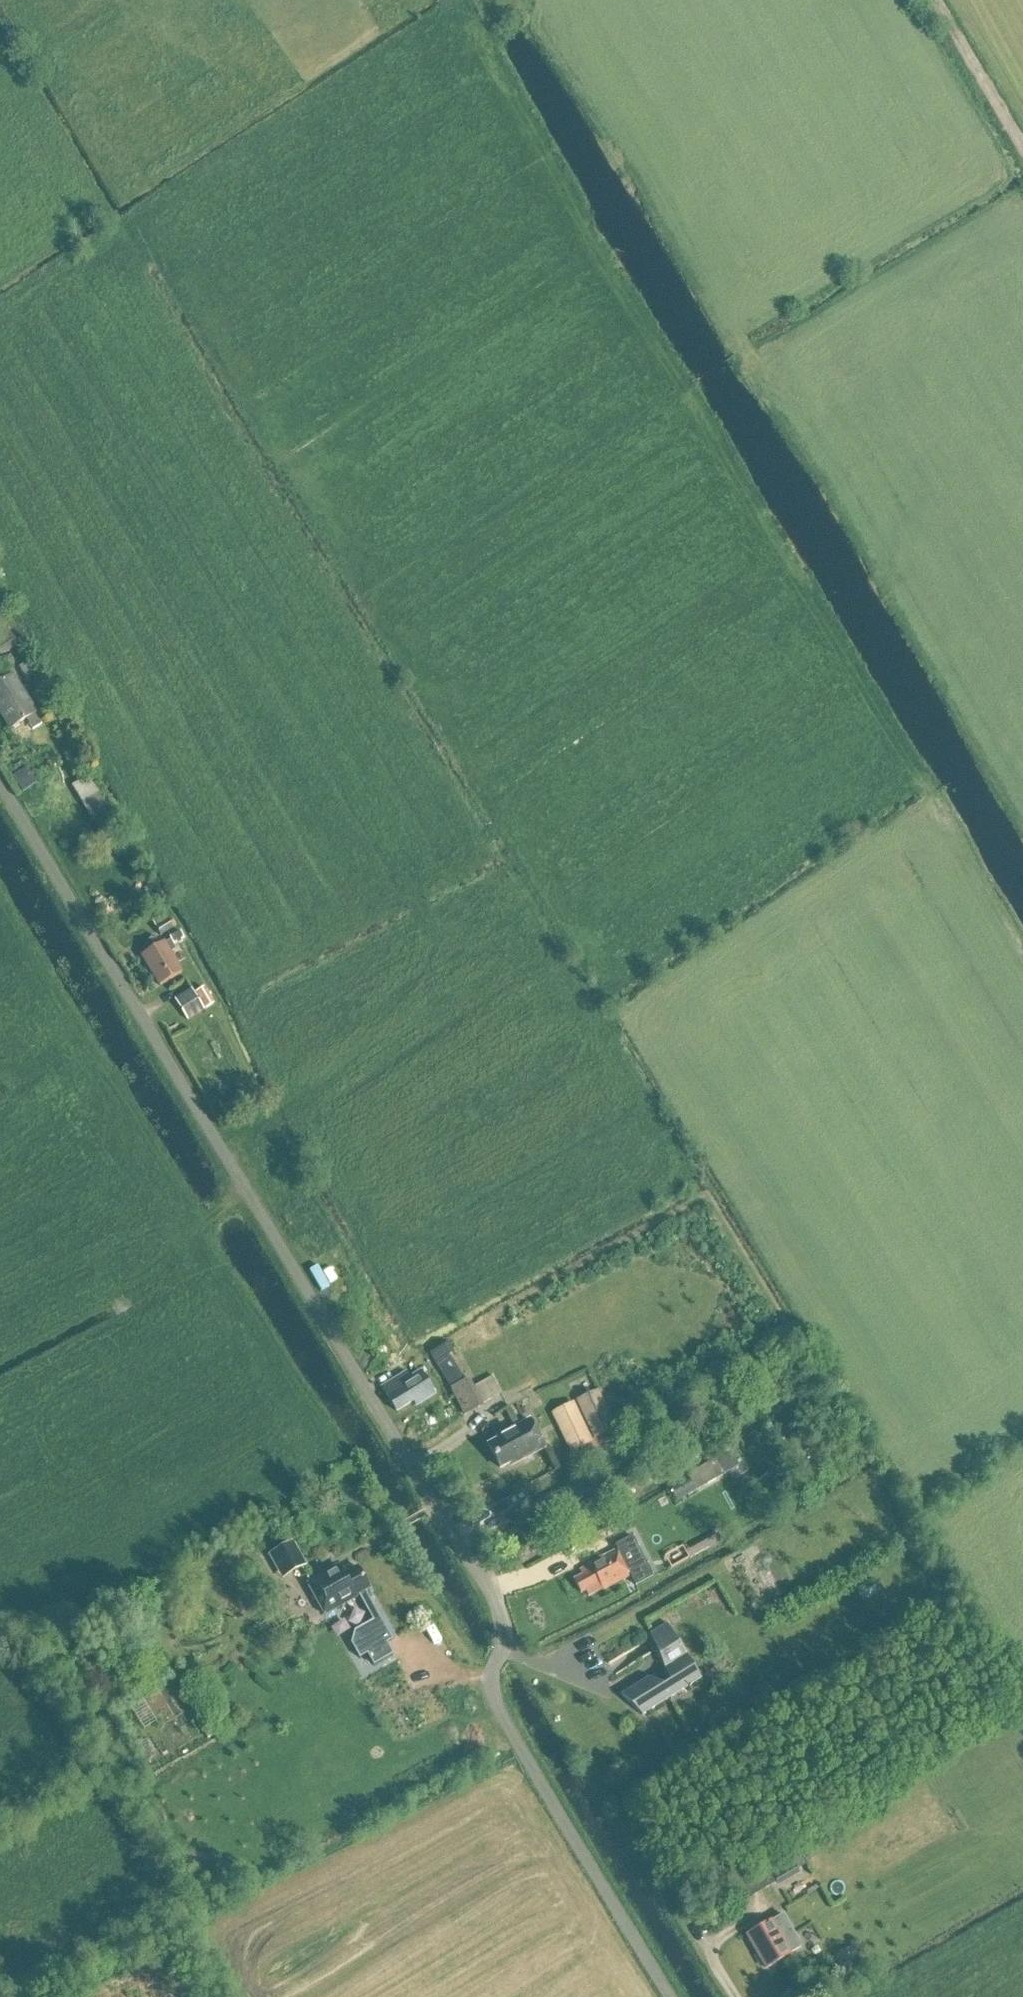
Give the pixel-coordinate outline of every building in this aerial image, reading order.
[(15,644),(0,617),(0,652),(15,644)] [(27,662),(19,667),(27,682),(36,676),(27,662)] [(9,730),(26,720),(32,731),(41,725),(35,715),(12,677),(0,685),(0,715),(9,730)] [(36,784),(26,768),(12,777),(22,793),(36,784)] [(99,794),(88,777),(71,787),(81,805),(99,794)] [(162,916),(151,923),(160,938),(173,930),(168,922),(167,923),(162,916)] [(179,933),(169,940),(170,941),(174,948),(184,941),(179,933)] [(164,944),(163,943),(142,956),(160,987),(182,973),(170,953),(175,950),(174,948),(170,941),(164,944)] [(205,984),(172,995),(180,1017),(213,1006),(205,984)] [(448,1343),(430,1354),(449,1386),(463,1378),(449,1357),(454,1354),(448,1343)] [(399,1378),(382,1389),(396,1411),(413,1401),(416,1405),(433,1394),(419,1372),(402,1383),(399,1378)] [(575,1401),(593,1440),(616,1429),(597,1391),(575,1401)] [(553,1413),(571,1452),(590,1443),(572,1404),(553,1413)] [(498,1440),(488,1446),(500,1469),(511,1463),(512,1466),(544,1449),(529,1421),(497,1437),(498,1440)] [(729,1448),(687,1470),(695,1486),(737,1464),(729,1448)] [(582,1575),(574,1580),(581,1593),(585,1591),(588,1597),(602,1589),(602,1591),(629,1576),(634,1587),(652,1578),(632,1537),(614,1546),(616,1551),(589,1565),(580,1570),(582,1575)] [(269,1556),(282,1579),(305,1566),(292,1543),(269,1556)] [(339,1568),(307,1585),(324,1616),(356,1598),(355,1596),(359,1594),(374,1622),(355,1633),(351,1644),(359,1659),(367,1655),(369,1658),(374,1666),(393,1655),(386,1644),(392,1641),(365,1591),(366,1590),(369,1588),(358,1567),(343,1575),(339,1568)] [(619,1696),(641,1716),(699,1681),(665,1625),(648,1635),(669,1682),(660,1688),(646,1679),(619,1696)] [(768,1869),(773,1878),(797,1867),(792,1858),(768,1869)] [(771,1922),(771,1921),(746,1935),(765,1969),(790,1954),(800,1947),(782,1915),(771,1922)]
